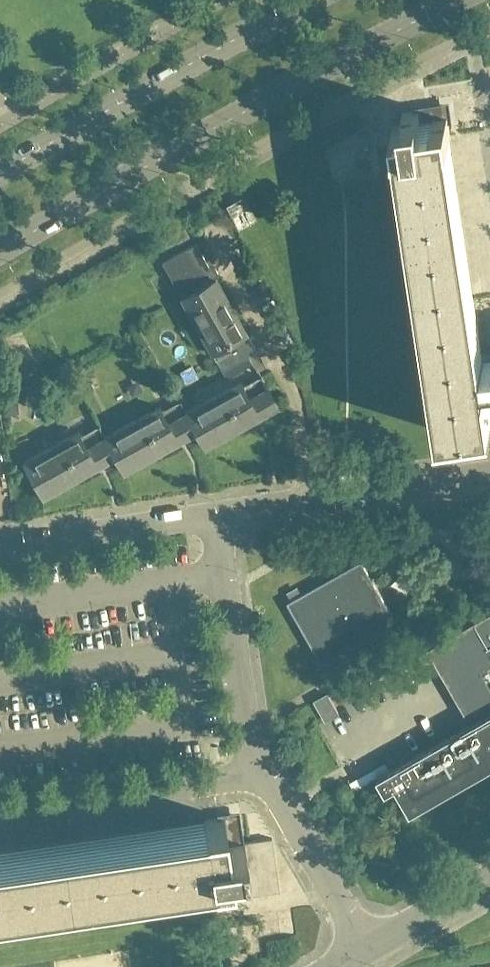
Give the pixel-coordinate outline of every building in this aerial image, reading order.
[(483,370),(462,233),(454,175),(448,138),(450,138),(447,117),(431,120),(431,121),(420,123),(418,111),(401,114),(403,125),(397,126),(397,125),(392,126),(395,146),(396,146),(400,175),(433,393),(439,430),(438,430),(438,432),(489,424),(489,413),(489,405),(486,385),(483,370)] [(257,219),(244,195),(225,206),(239,229),(257,219)] [(246,333),(216,279),(215,278),(218,272),(216,268),(209,267),(195,243),(161,262),(221,371),(230,366),(236,363),(243,359),(248,356),(255,352),(245,334),(246,333)] [(255,352),(248,356),(253,365),(257,374),(265,370),(255,352)] [(243,359),(236,363),(241,371),(253,365),(248,356),(243,359)] [(204,446),(277,406),(278,406),(261,375),(242,385),(240,381),(186,411),(186,412),(196,431),(204,446)] [(86,378),(76,385),(83,396),(94,389),(86,378)] [(124,471),(196,431),(186,412),(186,411),(180,400),(161,410),(159,406),(105,436),(99,425),(98,425),(123,470),(124,470),(124,471)] [(78,477),(86,472),(115,456),(123,471),(124,471),(124,470),(123,470),(98,425),(80,435),(78,431),(23,461),(42,496),(78,477)] [(396,622),(361,560),(333,576),(334,577),(335,577),(337,581),(317,592),(315,588),(315,587),(287,602),(322,664),(396,622)] [(376,779),(385,794),(395,789),(410,815),(410,814),(412,813),(416,811),(441,796),(442,796),(447,793),(489,768),(489,613),(423,651),(429,661),(432,659),(463,711),(465,716),(471,725),(468,726),(414,757),(400,766),(376,779)] [(338,714),(327,695),(315,702),(325,720),(326,721),(338,714)] [(229,862),(246,859),(252,895),(279,891),(272,838),(238,843),(234,816),(224,818),(224,817),(218,818),(204,820),(204,821),(0,852),(0,906),(211,875),(211,876),(232,873),(231,867),(230,867),(229,862)]
